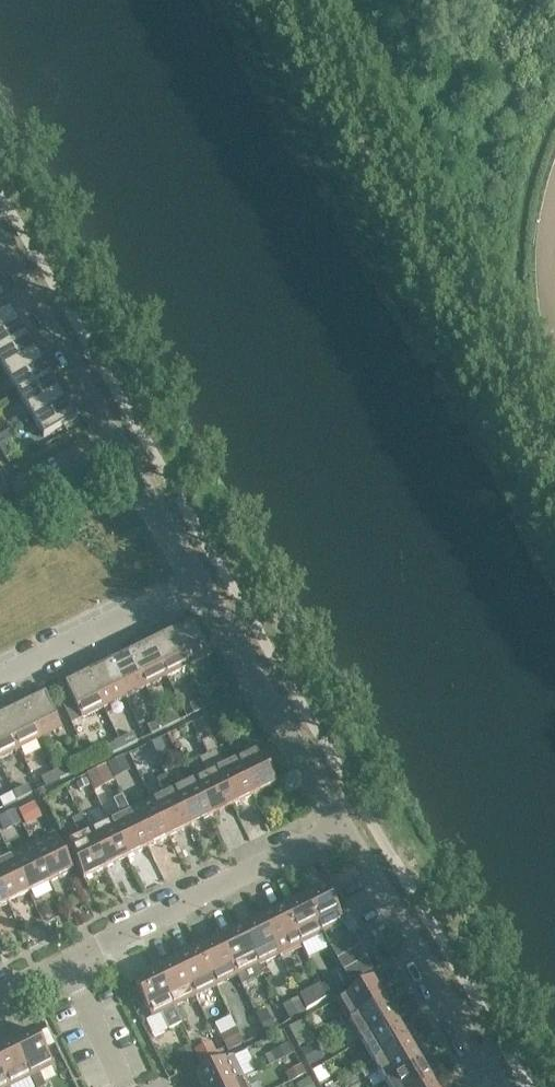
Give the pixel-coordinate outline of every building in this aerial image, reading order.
[(3,296),(0,297),(0,325),(15,316),(3,296)] [(15,316),(0,325),(0,352),(27,336),(15,316)] [(27,336),(0,352),(0,365),(7,376),(39,357),(27,336)] [(51,377),(39,357),(7,376),(19,396),(51,377)] [(63,397),(51,377),(19,396),(31,416),(63,397)] [(75,418),(63,397),(31,416),(43,437),(75,418)] [(0,444),(0,450),(6,459),(14,454),(6,440),(0,444)] [(8,491),(0,474),(0,495),(8,491)] [(210,656),(193,622),(171,632),(188,666),(210,656)] [(188,666),(171,632),(150,643),(167,677),(188,666)] [(167,677),(150,643),(129,653),(145,687),(167,677)] [(145,687),(129,653),(108,664),(124,697),(145,687)] [(124,697),(108,664),(87,674),(103,708),(124,697)] [(103,708),(87,674),(65,685),(71,697),(81,719),(103,708)] [(218,691),(203,698),(208,707),(222,700),(218,691)] [(45,694),(23,705),(40,739),(61,728),(45,694)] [(71,697),(61,702),(71,723),(81,719),(71,697)] [(208,707),(203,698),(189,705),(193,714),(208,707)] [(233,703),(218,711),(223,722),(238,715),(233,703)] [(40,739),(23,705),(2,716),(18,749),(40,739)] [(175,712),(161,719),(165,728),(180,721),(175,712)] [(2,716),(0,717),(0,759),(18,749),(2,716)] [(165,728),(161,719),(147,726),(151,735),(165,728)] [(133,733),(119,740),(123,749),(137,742),(133,733)] [(159,738),(151,742),(156,752),(164,748),(159,738)] [(123,749),(119,740),(104,747),(109,756),(123,749)] [(258,748),(235,758),(253,795),(275,784),(258,748)] [(215,750),(207,754),(212,764),(220,760),(215,750)] [(212,764),(207,754),(199,759),(204,768),(212,764)] [(122,756),(107,764),(114,777),(129,770),(122,756)] [(253,795),(235,758),(214,769),(232,806),(253,795)] [(70,764),(55,771),(59,780),(74,773),(70,764)] [(232,806),(214,769),(193,779),(211,816),(232,806)] [(59,780),(55,771),(41,778),(45,787),(59,780)] [(165,775),(156,779),(161,789),(170,785),(165,775)] [(86,778),(76,783),(80,789),(89,785),(86,778)] [(211,816),(193,779),(172,790),(190,826),(211,816)] [(27,785),(13,792),(17,801),(32,794),(27,785)] [(190,826),(172,790),(151,800),(169,837),(190,826)] [(13,792),(0,798),(0,802),(3,808),(17,801),(13,792)] [(127,806),(122,796),(114,800),(119,810),(127,806)] [(169,837),(151,800),(129,810),(147,847),(169,837)] [(34,803),(21,810),(28,825),(41,819),(34,803)] [(0,817),(0,821),(5,832),(21,824),(14,810),(0,817)] [(147,847),(129,810),(108,821),(126,858),(147,847)] [(85,827),(80,817),(72,821),(77,831),(85,827)] [(126,858),(108,821),(87,831),(105,868),(126,858)] [(105,868),(87,831),(65,842),(83,879),(105,868)] [(72,871),(54,834),(32,845),(50,882),(72,871)] [(50,882),(32,845),(11,856),(29,892),(50,882)] [(11,856),(0,861),(0,888),(7,903),(29,892),(11,856)] [(326,887),(304,898),(322,934),(344,924),(326,887)] [(322,934),(304,898),(283,908),(301,945),(322,934)] [(301,945),(283,908),(261,918),(279,955),(301,945)] [(279,955),(261,918),(241,929),(259,966),(279,955)] [(259,966),(241,929),(219,940),(237,976),(240,975),(243,974),(244,973),(248,971),(259,966)] [(354,935),(331,948),(351,983),(374,969),(354,935)] [(237,976),(219,940),(198,950),(216,986),(226,982),(237,976)] [(216,986),(198,950),(177,960),(195,997),(216,986)] [(195,997),(177,960),(155,970),(173,1007),(195,997)] [(173,1007),(155,970),(133,981),(151,1018),(162,1013),(169,1028),(181,1022),(173,1007)] [(384,1001),(372,980),(337,1001),(349,1022),(384,1001)] [(329,982),(322,985),(327,996),(339,990),(335,984),(329,982)] [(320,984),(300,996),(307,1009),(326,997),(320,984)] [(299,998),(283,1005),(290,1018),(305,1011),(299,998)] [(396,1021),(384,1001),(349,1022),(361,1042),(396,1021)] [(268,1013),(258,1018),(265,1032),(275,1027),(268,1013)] [(408,1041),(396,1021),(361,1042),(373,1062),(408,1041)] [(35,1029),(12,1040),(30,1077),(53,1066),(35,1029)] [(236,1031),(221,1038),(227,1050),(242,1043),(236,1031)] [(309,1032),(295,1040),(300,1050),(315,1042),(309,1032)] [(12,1040),(0,1046),(0,1068),(9,1086),(10,1086),(30,1077),(12,1040)] [(420,1062),(408,1041),(373,1062),(360,1070),(364,1078),(378,1070),(385,1082),(420,1062)] [(315,1042),(301,1051),(310,1066),(324,1058),(315,1042)] [(210,1043),(196,1051),(201,1062),(216,1055),(210,1043)] [(288,1044),(264,1056),(269,1065),(292,1053),(288,1044)] [(188,1046),(178,1051),(186,1069),(197,1064),(188,1046)] [(202,1086),(226,1086),(243,1078),(232,1056),(196,1074),(202,1086)] [(420,1062),(385,1082),(388,1086),(424,1086),(432,1082),(420,1062)] [(300,1066),(285,1074),(290,1082),(305,1074),(300,1066)] [(323,1066),(313,1072),(319,1084),(330,1079),(323,1066)] [(0,1068),(0,1086),(9,1086),(0,1068)] [(32,1081),(35,1086),(45,1086),(41,1077),(32,1081)] [(243,1078),(226,1086),(247,1086),(243,1078)]
